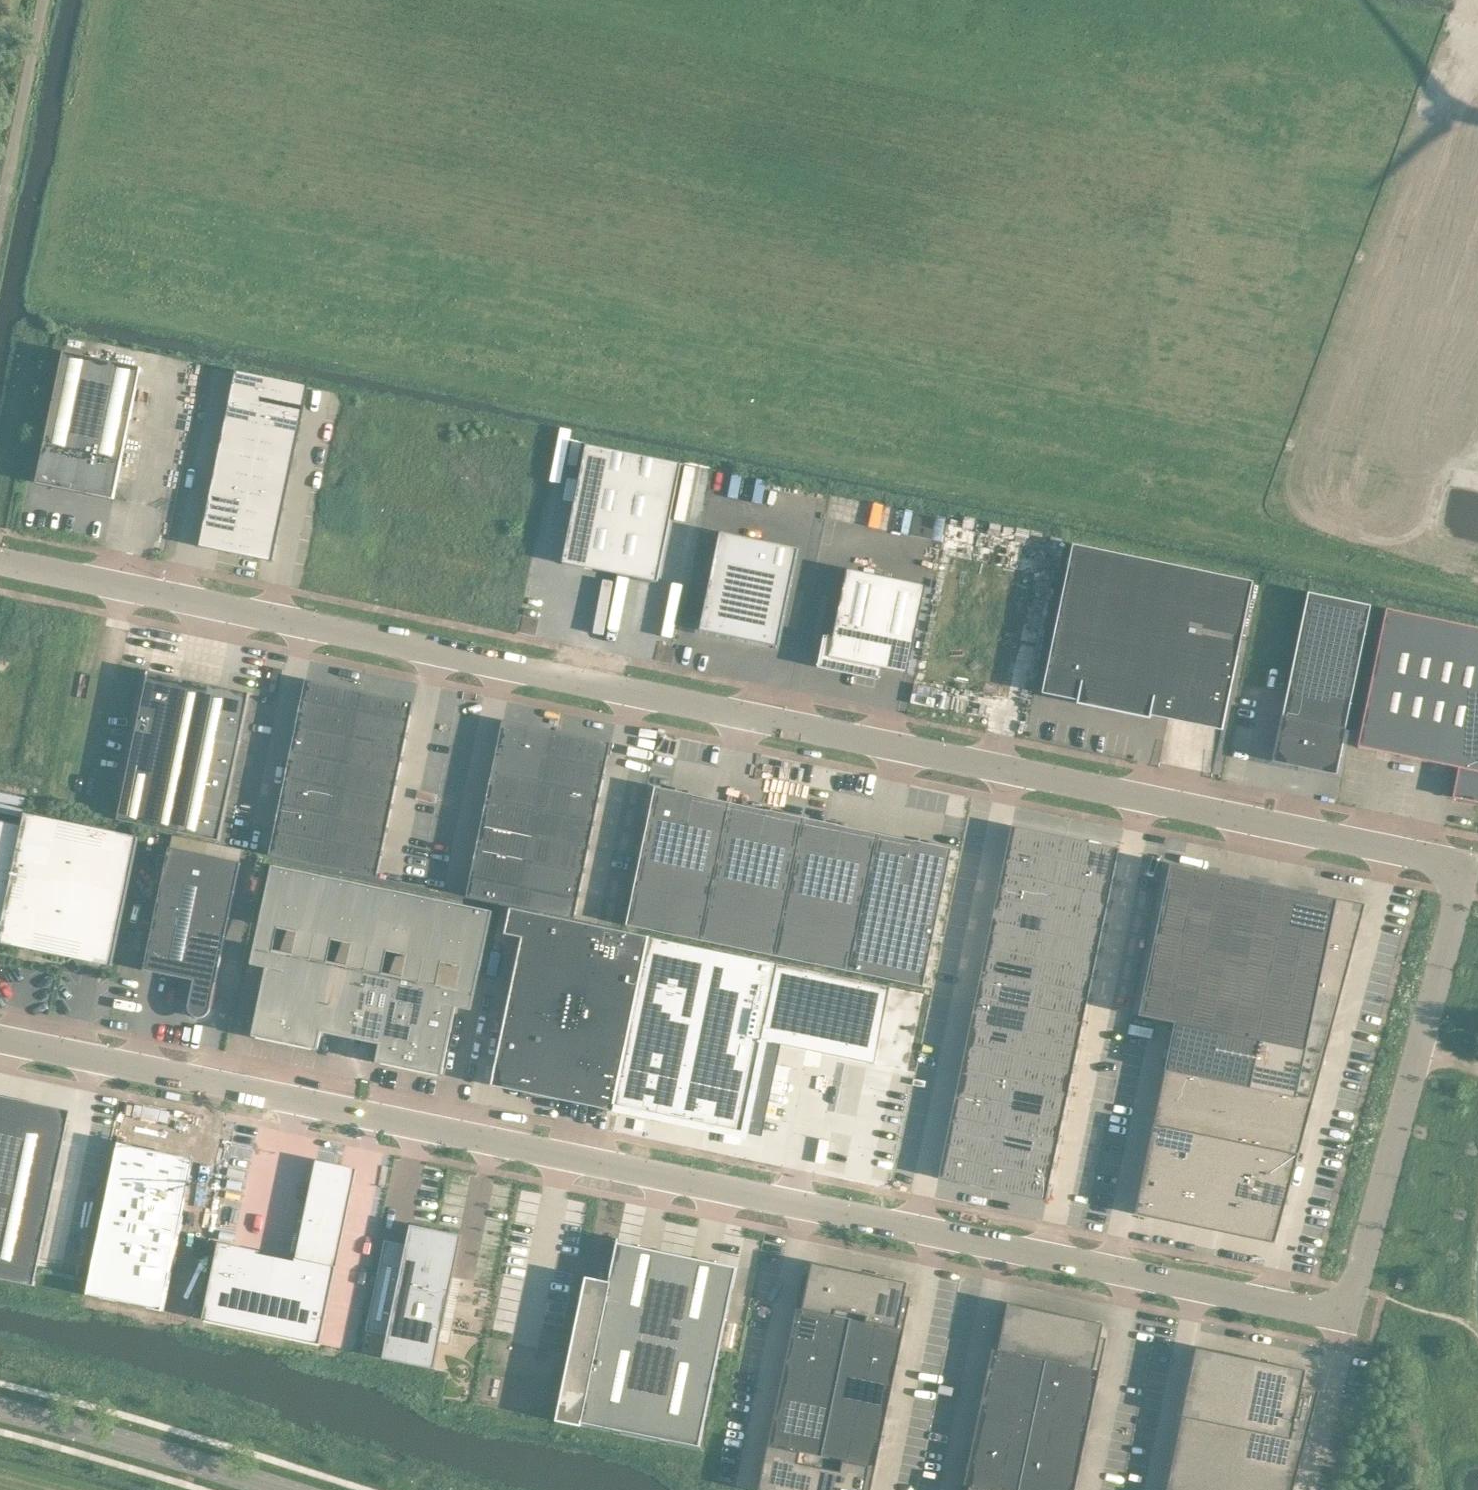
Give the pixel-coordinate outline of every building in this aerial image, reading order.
[(86,491),(113,497),(140,365),(62,350),(43,447),(47,448),(41,477),(87,486),(86,491)] [(308,384),(235,369),(199,545),(272,560),(308,384)] [(562,562),(658,581),(682,461),(586,442),(562,562)] [(699,629),(778,645),(798,547),(720,531),(699,629)] [(1125,709),(1151,714),(1155,696),(1173,699),(1184,644),(1237,655),(1253,580),(1073,542),(1046,673),(1129,690),(1125,709)] [(829,655),(907,671),(925,583),(847,567),(829,655)] [(1293,664),(1275,750),(1337,763),(1371,604),(1267,583),(1252,656),(1293,664)] [(1358,745),(1459,766),(1453,796),(1477,801),(1477,627),(1386,608),(1358,745)] [(116,818),(179,831),(218,839),(250,691),(248,691),(247,696),(207,688),(177,681),(178,677),(154,672),(153,677),(149,676),(150,670),(148,670),(116,818)] [(269,854),(377,876),(413,700),(306,678),(269,854)] [(574,917),(611,741),(503,719),(466,895),(574,917)] [(952,847),(932,843),(919,840),(915,839),(841,824),(836,823),(824,820),(783,812),(771,809),(767,808),(692,793),(688,792),(676,789),(655,785),(655,786),(654,790),(627,923),(923,985),(951,849),(952,848),(952,847)] [(3,943),(4,936),(110,958),(109,964),(111,964),(139,833),(25,809),(25,812),(29,812),(26,824),(0,819),(0,942),(3,943)] [(1011,824),(938,1176),(1046,1199),(1119,846),(1011,824)] [(143,968),(193,978),(188,1002),(188,1006),(189,1010),(191,1013),(195,1015),(199,1016),(203,1015),(206,1013),(209,1010),(210,1006),(240,860),(168,845),(143,968)] [(1135,1212),(1190,1224),(1235,1233),(1275,1241),(1278,1231),(1277,1230),(1277,1227),(1277,1214),(1281,1214),(1282,1214),(1285,1203),(1284,1203),(1284,1200),(1284,1187),(1288,1187),(1289,1187),(1292,1176),(1291,1175),(1291,1172),(1291,1159),(1295,1159),(1296,1160),(1299,1149),(1299,1148),(1299,1145),(1298,1132),(1303,1132),(1304,1133),(1307,1121),(1306,1121),(1306,1117),(1306,1105),(1310,1105),(1311,1105),(1314,1094),(1313,1094),(1313,1089),(1313,1079),(1317,1078),(1318,1078),(1323,1059),(1326,1047),(1326,1040),(1325,1031),(1330,1031),(1331,1031),(1334,1020),(1333,1019),(1333,1012),(1332,1003),(1337,1003),(1338,1004),(1341,992),(1340,992),(1340,985),(1340,976),(1344,976),(1345,977),(1348,965),(1347,965),(1347,956),(1347,949),(1351,949),(1353,949),(1355,938),(1354,922),(1358,922),(1360,922),(1365,903),(1317,893),(1314,907),(1267,897),(1196,882),(1199,868),(1170,862),(1139,1014),(1174,1022),(1165,1067),(1163,1074),(1165,1075),(1169,1076),(1163,1087),(1161,1090),(1160,1090),(1158,1102),(1159,1102),(1163,1104),(1157,1115),(1155,1118),(1154,1118),(1152,1130),(1153,1130),(1157,1132),(1151,1143),(1150,1146),(1149,1146),(1146,1157),(1147,1157),(1151,1160),(1145,1171),(1144,1173),(1143,1173),(1141,1185),(1142,1185),(1145,1187),(1139,1200),(1138,1201),(1137,1201),(1135,1212)] [(274,925),(252,1035),(317,1048),(321,1029),(381,1042),(377,1061),(441,1074),(463,965),(479,968),(491,909),(271,863),(259,922),(274,925)] [(522,936),(496,1059),(544,1069),(540,1088),(613,1103),(649,935),(597,924),(510,906),(504,932),(522,936)] [(34,1284),(68,1119),(0,1105),(0,1277),(34,1284)] [(116,1145),(86,1293),(163,1309),(183,1214),(173,1212),(184,1159),(116,1145)] [(219,1240),(203,1318),(320,1342),(356,1166),(316,1158),(295,1258),(259,1251),(260,1249),(219,1240)] [(384,1238),(366,1328),(387,1333),(382,1356),(385,1357),(386,1351),(432,1361),(431,1366),(433,1367),(461,1233),(459,1233),(458,1235),(412,1225),(412,1223),(410,1223),(406,1243),(384,1238)] [(559,1421),(698,1449),(736,1265),(618,1241),(619,1237),(617,1237),(608,1280),(586,1275),(581,1296),(585,1297),(559,1421)] [(812,1261),(809,1273),(804,1272),(758,1489),(870,1489),(911,1296),(905,1294),(908,1281),(867,1272),(866,1277),(851,1274),(852,1269),(812,1261)] [(1397,1276),(1395,1286),(1402,1288),(1405,1278),(1397,1276)] [(999,1314),(962,1489),(1074,1489),(1106,1336),(1101,1335),(1103,1323),(1007,1303),(1005,1315),(999,1314)] [(1293,1489),(1292,1489),(1291,1489),(1288,1487),(1296,1473),(1297,1474),(1300,1462),(1299,1462),(1298,1462),(1295,1460),(1303,1446),(1304,1446),(1307,1435),(1306,1435),(1302,1433),(1310,1419),(1311,1419),(1319,1388),(1302,1385),(1306,1368),(1280,1363),(1241,1355),(1196,1345),(1186,1392),(1187,1392),(1187,1400),(1188,1408),(1184,1409),(1184,1408),(1183,1408),(1180,1419),(1181,1419),(1182,1428),(1182,1435),(1178,1436),(1178,1435),(1177,1435),(1175,1447),(1176,1456),(1177,1463),(1172,1463),(1171,1463),(1169,1474),(1170,1475),(1171,1485),(1171,1489),(1293,1489)]
